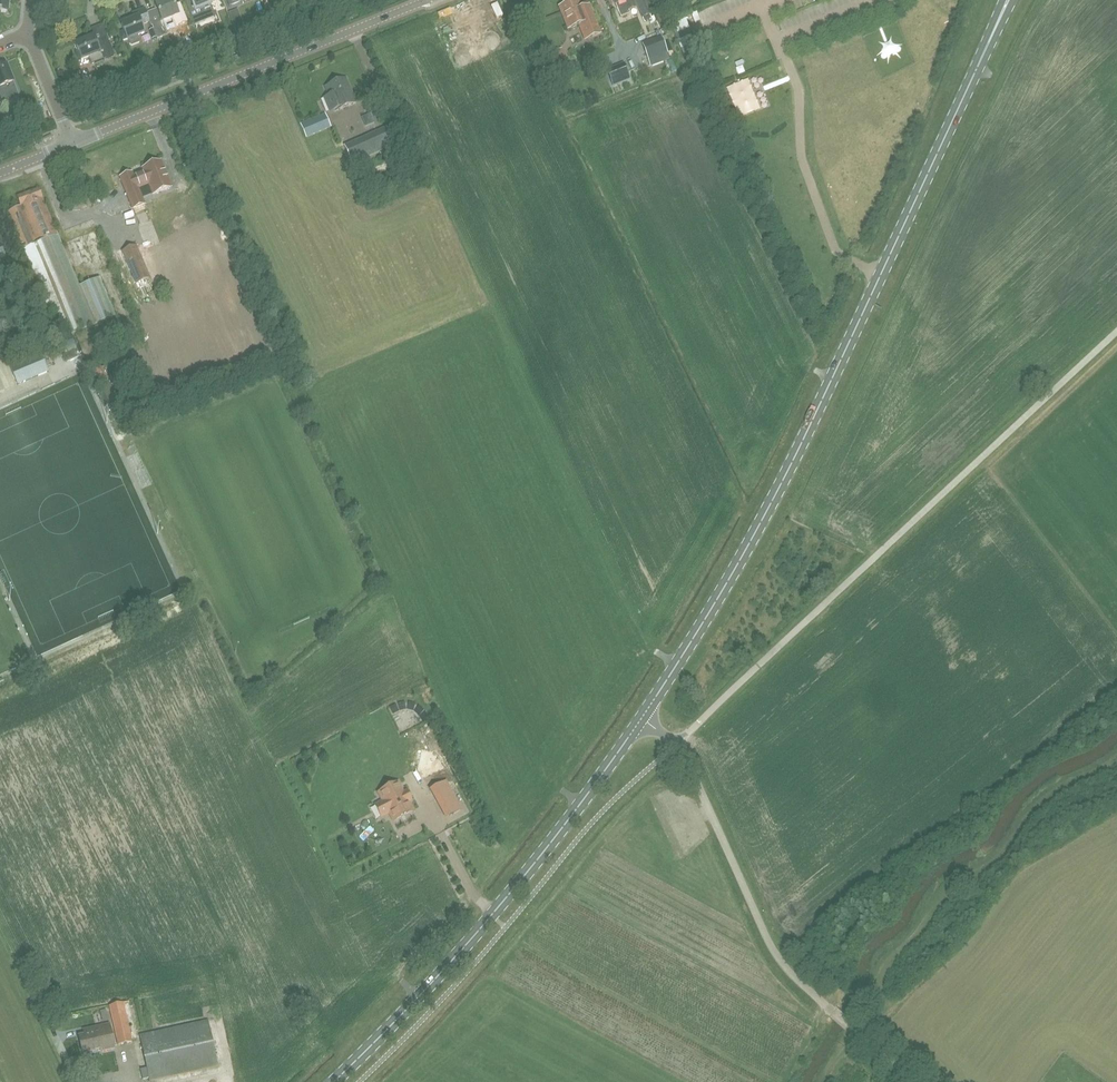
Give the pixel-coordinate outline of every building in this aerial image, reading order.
[(8,12),(9,1),(11,2),(11,0),(0,0),(0,11),(8,12)] [(186,22),(179,5),(175,7),(172,0),(167,0),(155,5),(162,22),(175,16),(179,25),(186,22)] [(195,12),(211,6),(209,0),(190,0),(195,12)] [(581,8),(578,0),(560,7),(568,29),(579,25),(585,40),(592,38),(592,37),(600,34),(589,5),(581,8)] [(615,5),(620,18),(629,14),(628,10),(634,8),(631,0),(613,0),(615,5)] [(651,18),(644,0),(635,0),(634,0),(643,22),(651,18)] [(222,4),(218,7),(224,18),(228,15),(222,4)] [(124,32),(119,34),(123,42),(128,40),(130,45),(140,41),(138,36),(144,34),(141,25),(148,22),(149,22),(146,14),(144,10),(133,14),(135,19),(122,25),(124,32)] [(700,13),(693,15),(697,24),(703,22),(700,13)] [(674,22),(679,34),(693,29),(688,17),(674,22)] [(152,26),(153,29),(156,37),(157,39),(168,35),(163,24),(158,26),(157,24),(152,26)] [(715,36),(715,35),(708,37),(711,46),(728,40),(725,32),(715,36)] [(92,65),(115,56),(107,37),(96,42),(94,36),(74,44),(81,62),(89,59),(92,65)] [(683,49),(697,45),(694,36),(680,41),(683,49)] [(661,38),(652,42),(643,45),(650,66),(669,59),(661,38)] [(5,86),(8,93),(12,92),(16,90),(6,66),(0,69),(0,88),(5,86)] [(613,87),(621,84),(615,69),(607,72),(613,87)] [(131,86),(137,83),(134,75),(127,77),(131,86)] [(325,87),(329,96),(324,98),(330,112),(334,110),(335,112),(356,103),(346,79),(325,87)] [(325,115),(301,125),(307,138),(330,127),(325,115)] [(5,124),(9,134),(9,135),(28,128),(28,127),(24,117),(5,124)] [(367,156),(392,145),(385,129),(360,140),(367,156)] [(133,177),(137,189),(149,184),(153,195),(170,188),(160,162),(143,169),(144,172),(133,177)] [(120,178),(128,197),(133,209),(144,205),(137,189),(133,177),(131,174),(120,178)] [(60,339),(115,317),(99,279),(78,287),(39,189),(16,198),(20,207),(9,212),(60,339)] [(137,283),(148,279),(135,247),(124,252),(137,283)] [(61,346),(48,351),(57,372),(70,366),(61,346)] [(66,355),(69,364),(80,360),(77,351),(66,355)] [(40,353),(9,366),(17,385),(48,372),(40,353)] [(427,774),(428,771),(431,758),(432,755),(423,753),(418,771),(427,774)] [(454,780),(443,786),(450,800),(461,794),(454,780)] [(411,800),(406,791),(403,793),(398,782),(378,793),(383,802),(375,805),(381,816),(389,812),(393,821),(413,811),(408,802),(411,800)] [(118,1045),(139,1040),(130,1001),(109,1006),(118,1045)] [(351,1010),(364,1024),(374,1014),(360,1001),(351,1010)] [(150,1081),(217,1066),(207,1021),(140,1036),(150,1081)] [(101,1051),(114,1048),(109,1025),(83,1031),(84,1036),(79,1037),(82,1053),(100,1049),(101,1051)]
